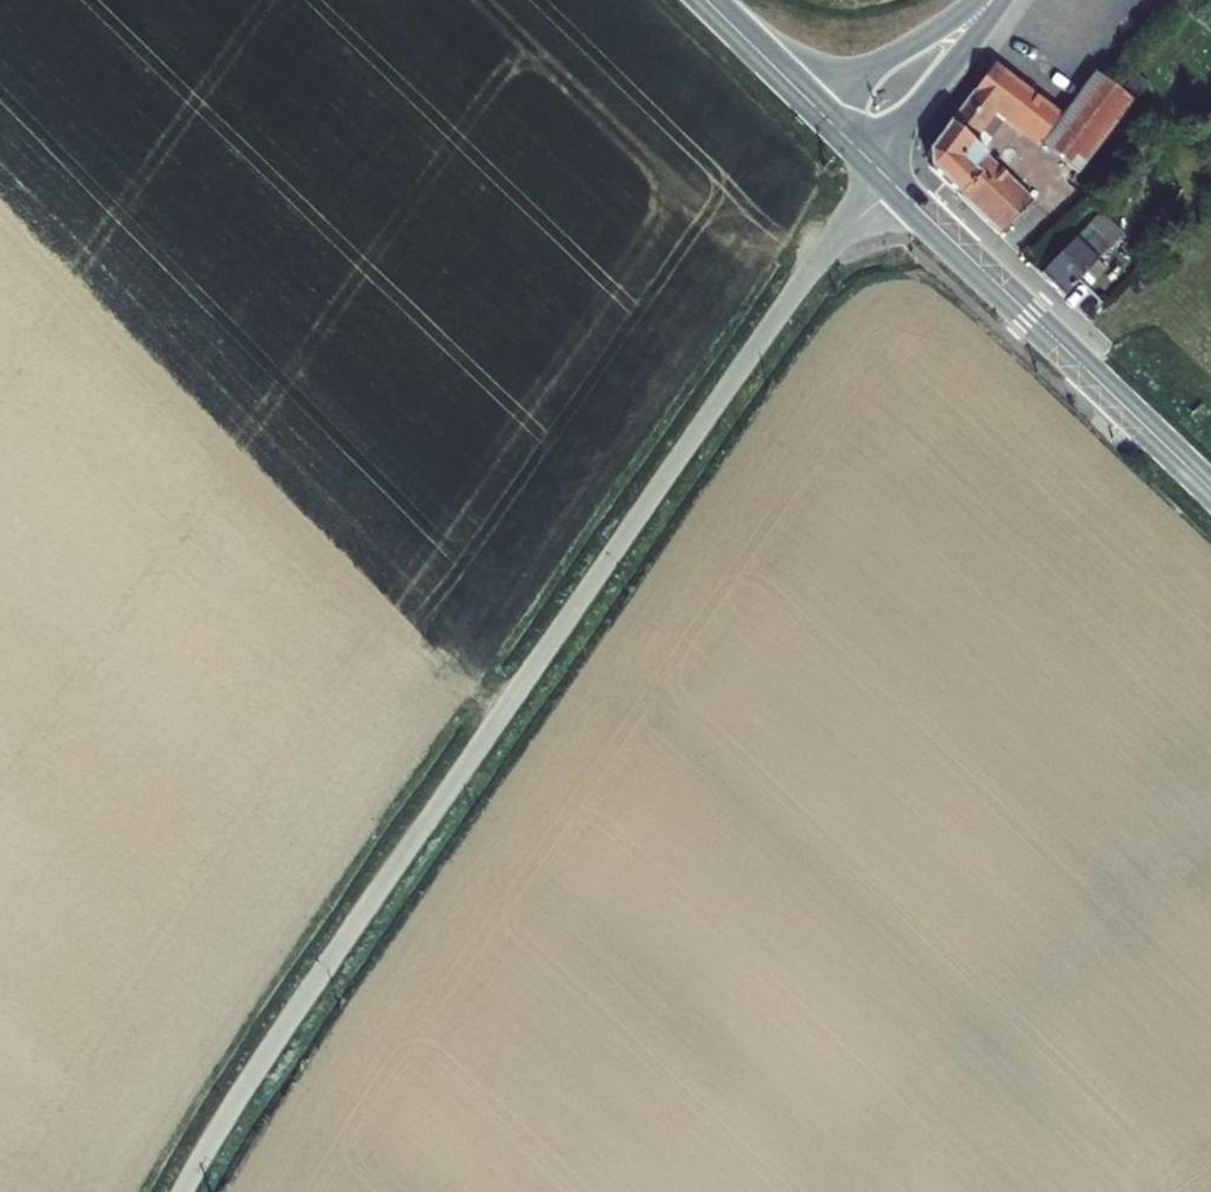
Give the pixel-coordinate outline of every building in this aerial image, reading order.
[(1040,146),(1063,115),(997,64),(928,150),(930,168),(1001,237),(1032,201),(986,157),(973,172),(961,161),(996,115),(1005,122),(1039,147),(1040,146)] [(1063,115),(1040,146),(1078,176),(1135,102),(1095,72),(1063,115)] [(1136,75),(1122,91),(1135,102),(1136,103),(1150,85),(1136,75)] [(973,172),(986,157),(982,152),(1005,122),(996,115),(961,161),(973,172)] [(1101,213),(1088,226),(1111,249),(1124,234),(1101,213)] [(1098,262),(1111,249),(1088,226),(1040,276),(1063,298),(1087,273),(1098,262)] [(1098,262),(1087,273),(1095,281),(1106,269),(1098,262)]
